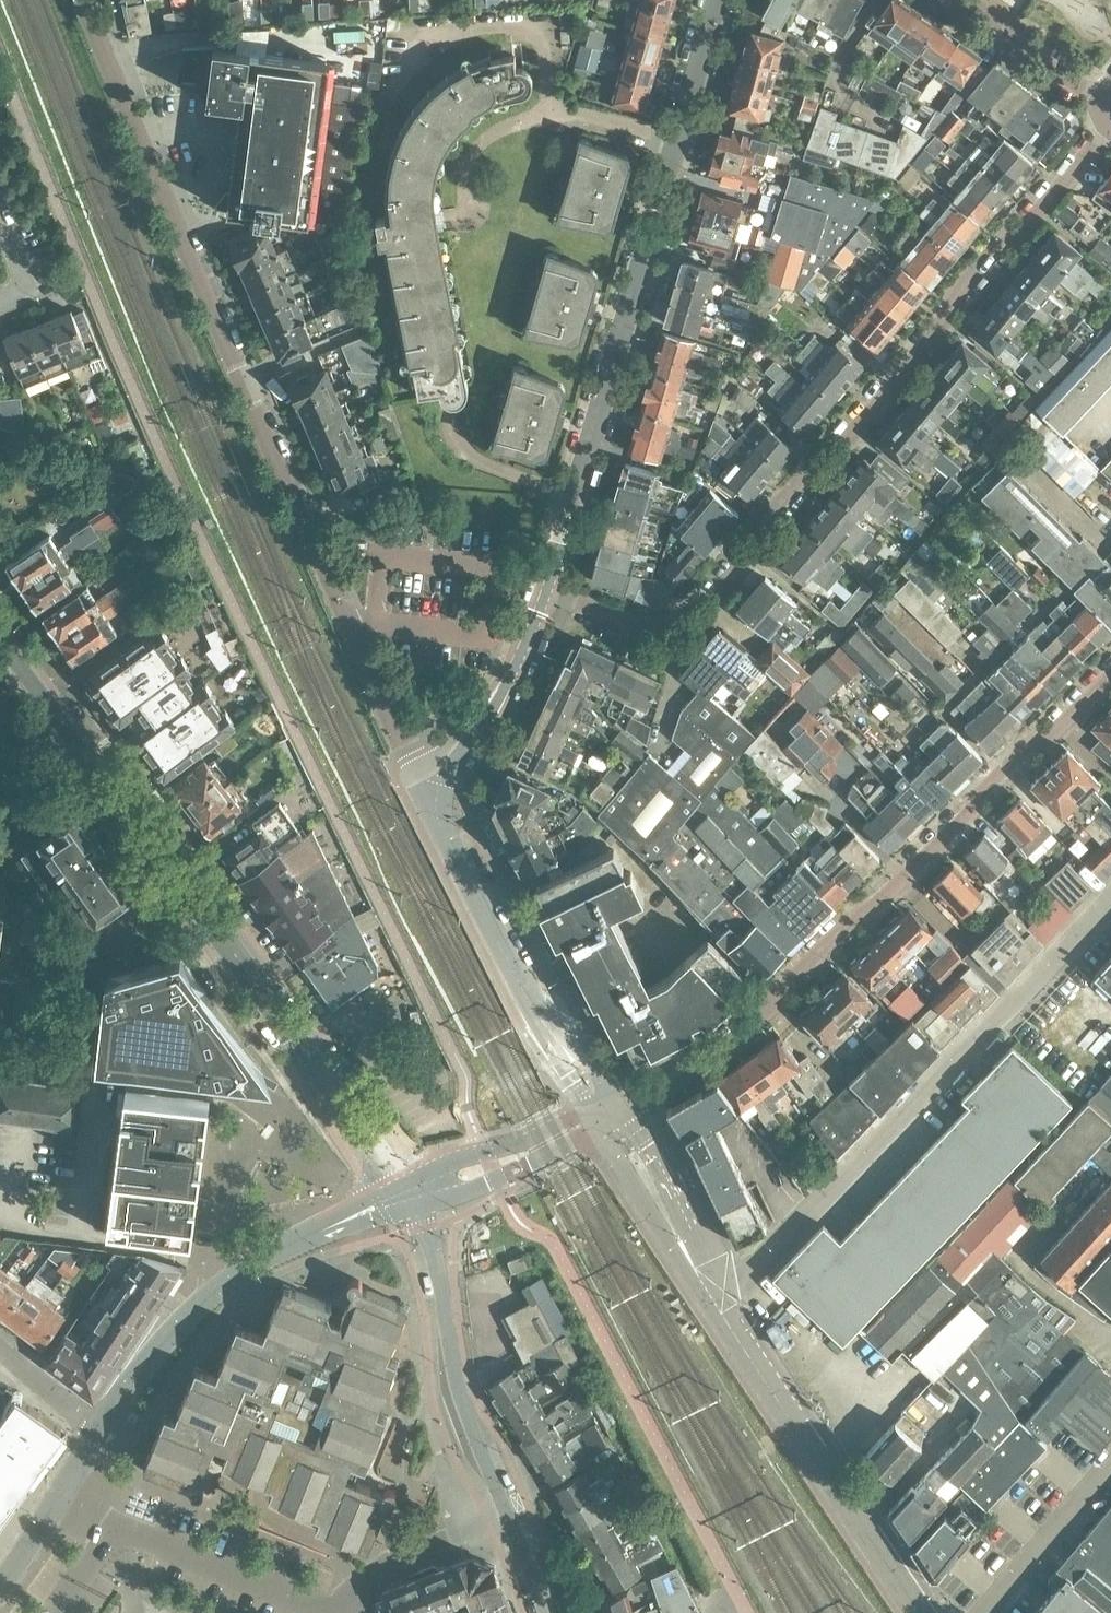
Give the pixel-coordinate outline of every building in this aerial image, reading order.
[(146,0),(123,0),(130,36),(152,31),(146,0)] [(230,27),(244,26),(243,1),(241,0),(239,0),(229,2),(230,27)] [(361,14),(370,13),(369,0),(360,0),(361,14)] [(419,10),(429,9),(429,0),(419,0),(419,4),(419,10)] [(628,3),(671,15),(675,0),(629,0),(628,3)] [(803,0),(772,0),(764,14),(781,24),(784,19),(791,23),(799,8),(798,8),(803,0)] [(821,19),(832,0),(803,0),(798,8),(799,8),(810,15),(811,13),(821,19)] [(821,19),(822,19),(818,25),(832,33),(835,28),(843,33),(861,0),(832,0),(821,19)] [(897,39),(917,10),(903,0),(891,0),(875,23),(867,33),(888,49),(897,39)] [(319,1),(320,17),(330,17),(330,15),(329,3),(329,1),(319,1)] [(370,13),(370,18),(380,18),(379,2),(369,3),(370,13)] [(312,18),(311,3),(299,3),(300,19),(312,18)] [(631,30),(664,40),(671,15),(628,3),(625,13),(635,15),(631,30)] [(559,8),(560,22),(577,21),(576,6),(559,8)] [(215,9),(216,24),(226,23),(225,8),(215,9)] [(262,10),(263,25),(273,24),(272,9),(262,10)] [(177,26),(186,24),(183,10),(174,12),(177,26)] [(937,21),(928,15),(926,17),(917,10),(897,39),(909,48),(918,54),(938,25),(935,23),(937,21)] [(177,26),(174,12),(165,14),(168,28),(177,26)] [(778,66),(777,66),(788,69),(793,50),(784,47),(788,32),(764,19),(760,32),(750,30),(742,56),(778,66)] [(932,78),(938,69),(959,39),(949,33),(949,30),(943,26),(941,27),(938,25),(918,54),(926,60),(920,69),(932,78)] [(596,29),(586,26),(581,43),(591,46),(596,29)] [(626,48),(624,55),(657,64),(664,40),(631,30),(626,48)] [(455,403),(457,402),(460,401),(463,400),(464,399),(466,396),(467,395),(467,394),(468,392),(468,389),(468,388),(468,386),(483,383),(450,210),(449,202),(449,190),(449,183),(451,175),(454,164),(457,157),(461,150),(468,141),(473,135),(479,130),(489,123),(495,119),(502,116),(514,113),(522,111),(520,96),(523,96),(526,94),(528,92),(530,90),(531,88),(532,86),(532,85),(533,84),(533,82),(533,80),(533,79),(532,77),(531,75),(530,74),(530,73),(528,71),(525,69),(522,68),(520,67),(517,67),(513,35),(511,35),(486,41),(461,50),(439,63),(419,80),(401,100),(388,122),(378,147),(373,172),(371,198),(373,198),(379,230),(375,231),(408,397),(440,391),(440,394),(441,395),(442,396),(444,399),(446,401),(449,402),(452,403),(455,403)] [(969,90),(986,69),(976,61),(981,55),(978,53),(979,51),(970,45),(969,46),(959,39),(938,69),(948,75),(959,83),(969,90)] [(330,62),(218,48),(216,48),(215,45),(183,48),(207,104),(209,101),(241,105),(230,192),(226,192),(214,208),(228,209),(227,211),(256,215),(255,218),(281,222),(282,218),(310,222),(310,218),(364,225),(366,209),(346,207),(362,85),(328,80),(330,62)] [(624,55),(618,78),(651,88),(657,64),(624,55)] [(742,56),(735,82),(770,93),(777,66),(778,66),(742,56)] [(591,61),(578,57),(573,74),(586,78),(591,61)] [(1001,93),(1013,79),(995,65),(970,94),(977,101),(961,119),(966,122),(968,119),(972,122),(982,109),(998,91),(1001,93)] [(858,70),(849,87),(858,91),(858,92),(856,94),(857,95),(874,104),(880,101),(886,99),(893,103),(901,96),(903,93),(902,93),(867,74),(858,70)] [(618,78),(611,103),(644,112),(651,88),(618,78)] [(982,109),(1002,125),(1030,91),(1013,79),(1001,93),(998,91),(982,109)] [(901,81),(897,89),(918,99),(922,91),(901,81)] [(766,107),(770,93),(735,82),(728,108),(770,120),(773,109),(766,107)] [(940,110),(950,115),(952,112),(967,93),(969,90),(959,83),(940,110)] [(801,102),(816,106),(820,92),(806,87),(801,102)] [(1002,125),(1024,141),(1051,107),(1030,91),(1002,125)] [(812,122),(816,106),(801,102),(796,117),(812,122)] [(898,143),(887,174),(896,178),(906,166),(917,154),(927,142),(937,130),(940,126),(943,122),(947,119),(950,115),(940,110),(921,103),(898,143)] [(837,156),(887,174),(898,143),(834,120),(836,113),(822,107),(808,145),(837,156)] [(1024,141),(1021,144),(1038,158),(1044,150),(1065,126),(1063,116),(1051,107),(1024,141)] [(952,112),(950,115),(947,119),(943,122),(940,126),(937,130),(950,141),(960,129),(966,122),(961,119),(952,112)] [(968,119),(966,122),(960,129),(968,135),(976,126),(972,122),(968,119)] [(717,148),(716,151),(754,162),(763,165),(767,152),(774,154),(778,142),(737,130),(735,136),(721,132),(719,138),(717,140),(716,144),(717,148)] [(987,135),(980,143),(1020,179),(1033,164),(1004,140),(999,146),(987,135)] [(612,224),(620,199),(621,193),(626,194),(628,189),(623,187),(630,162),(627,155),(582,138),(559,218),(606,227),(612,224)] [(1008,193),(1020,179),(980,143),(967,158),(1008,193)] [(837,156),(808,145),(804,158),(834,167),(837,156)] [(914,162),(923,171),(936,156),(926,148),(914,162)] [(722,180),(757,190),(761,177),(751,174),(754,162),(716,151),(714,156),(712,158),(711,162),(712,165),(710,171),(724,175),(722,180)] [(996,208),(1008,193),(967,158),(954,172),(996,208)] [(909,189),(921,175),(911,166),(899,180),(909,189)] [(954,199),(983,223),(996,208),(954,172),(947,180),(961,191),(954,199)] [(1093,197),(1103,204),(1102,207),(1110,213),(1110,212),(1110,173),(1093,197)] [(780,239),(768,280),(803,290),(810,282),(812,280),(825,263),(827,261),(829,258),(838,247),(869,209),(870,208),(878,199),(791,174),(786,187),(783,198),(779,196),(775,212),(777,212),(772,231),(766,229),(766,231),(765,235),(767,236),(780,239)] [(764,192),(779,196),(783,198),(786,187),(768,181),(764,192)] [(882,194),(888,200),(893,194),(886,189),(882,194)] [(742,203),(703,191),(695,218),(735,229),(739,230),(741,224),(748,225),(753,207),(742,203)] [(890,201),(888,200),(882,194),(878,199),(870,208),(878,215),(890,201)] [(935,197),(927,206),(968,241),(980,227),(951,202),(947,207),(935,197)] [(1066,203),(1057,214),(1070,225),(1079,214),(1066,203)] [(933,224),(927,231),(956,256),(968,241),(927,206),(921,213),(933,224)] [(884,220),(878,215),(870,208),(869,209),(872,212),(861,225),(872,233),(884,220)] [(1080,216),(1070,228),(1090,244),(1100,231),(1080,216)] [(739,230),(735,229),(695,218),(688,244),(713,251),(710,262),(734,269),(742,240),(748,241),(749,240),(763,243),(767,236),(765,235),(764,238),(752,234),(751,234),(739,230)] [(910,224),(901,234),(944,270),(956,256),(927,231),(923,235),(910,224)] [(754,227),(752,234),(764,238),(765,235),(766,231),(754,227)] [(258,235),(256,231),(256,230),(255,229),(254,229),(227,240),(239,267),(242,266),(243,268),(277,254),(277,253),(272,242),(279,239),(276,232),(268,231),(258,235)] [(858,229),(846,243),(856,252),(858,254),(870,239),(858,229)] [(315,232),(318,243),(328,242),(325,234),(315,232)] [(1089,288),(1092,291),(1099,283),(1090,276),(1091,274),(1074,260),(1080,252),(1056,232),(1041,249),(1089,288)] [(325,234),(328,242),(333,256),(344,252),(339,235),(325,234)] [(902,260),(931,285),(944,270),(901,234),(895,241),(908,253),(902,260)] [(1108,264),(1110,261),(1110,243),(1103,237),(1091,252),(1108,264)] [(333,256),(328,242),(318,243),(318,244),(324,260),(333,256)] [(846,243),(834,258),(844,267),(856,252),(846,243)] [(252,290),(286,275),(286,274),(297,270),(288,248),(277,253),(277,254),(243,268),(246,276),(243,277),(248,288),(251,287),(252,290)] [(1041,249),(1028,265),(1055,288),(1062,280),(1081,297),(1089,288),(1041,249)] [(580,338),(587,313),(588,307),(594,308),(595,303),(590,301),(597,276),(594,269),(550,252),(527,332),(574,341),(580,338)] [(341,278),(333,256),(324,260),(332,282),(341,278)] [(883,260),(876,269),(916,303),(928,289),(899,264),(895,270),(883,260)] [(716,270),(683,261),(678,281),(723,293),(729,274),(716,270)] [(825,263),(819,270),(830,278),(833,281),(838,274),(825,263)] [(1049,295),(1055,288),(1028,265),(1014,282),(1056,317),(1065,308),(1049,295)] [(904,318),(916,303),(876,269),(870,275),(881,285),(874,293),(904,318)] [(297,270),(286,274),(286,275),(252,290),(255,297),(253,298),(257,309),(260,308),(261,311),(296,297),(295,296),(306,291),(297,270)] [(819,270),(812,280),(821,288),(830,278),(819,270)] [(336,292),(344,290),(341,278),(332,282),(336,292)] [(803,290),(768,280),(767,280),(759,302),(723,293),(678,281),(672,302),(759,327),(767,315),(786,287),(793,289),(800,295),(803,290)] [(1014,282),(1000,298),(1028,321),(1033,314),(1049,326),(1056,317),(1014,282)] [(891,333),(904,318),(874,293),(869,299),(857,289),(850,297),(891,333)] [(315,313),(315,312),(306,291),(295,296),(296,297),(261,311),(264,319),(262,320),(266,331),(269,330),(270,333),(305,318),(304,317),(315,313)] [(879,347),(891,333),(850,297),(843,306),(856,316),(850,323),(879,347)] [(283,354),(285,358),(299,352),(299,353),(310,349),(308,343),(357,323),(348,298),(315,312),(315,313),(304,317),(305,318),(270,333),(273,340),(271,341),(276,352),(278,351),(280,355),(283,354)] [(1000,298),(986,315),(1028,351),(1037,341),(1021,328),(1028,321),(1000,298)] [(672,302),(666,322),(698,331),(701,323),(723,330),(724,327),(753,336),(759,327),(672,302)] [(50,319),(69,369),(102,355),(84,309),(73,314),(72,310),(50,319)] [(1028,351),(986,315),(972,332),(996,352),(1002,344),(1021,359),(1028,351)] [(27,328),(47,378),(69,369),(50,319),(27,328)] [(1071,332),(1077,337),(1086,344),(1097,331),(1082,319),(1071,332)] [(1110,351),(1110,327),(1099,340),(1110,351)] [(5,337),(25,387),(47,378),(27,328),(5,337)] [(372,332),(343,344),(349,359),(349,358),(376,347),(372,332)] [(696,342),(663,332),(657,351),(704,365),(716,369),(719,358),(694,351),(696,342)] [(815,336),(807,346),(850,382),(863,366),(836,343),(831,350),(815,336)] [(1086,344),(1077,337),(1068,347),(1076,355),(1086,344)] [(1110,382),(1110,381),(1110,351),(1099,340),(1084,356),(1110,382)] [(988,363),(963,342),(948,359),(991,395),(999,386),(980,371),(988,363)] [(833,401),(850,382),(807,346),(799,356),(813,368),(805,377),(833,401)] [(657,351),(652,371),(687,381),(689,371),(700,374),(701,370),(703,370),(704,365),(657,351)] [(1068,373),(1095,398),(1110,382),(1084,356),(1068,373)] [(948,359),(935,376),(961,398),(968,391),(984,404),(989,398),(991,395),(948,359)] [(833,401),(805,377),(802,382),(777,361),(767,371),(777,380),(820,416),(833,401)] [(1041,393),(1057,374),(1042,362),(1027,381),(1041,393)] [(363,380),(359,370),(357,366),(348,370),(354,384),(363,380)] [(547,451),(554,426),(556,421),(561,422),(563,416),(558,415),(565,390),(562,383),(517,366),(494,446),(541,455),(547,451)] [(335,391),(331,380),(335,379),(331,370),(328,369),(317,374),(315,368),(287,380),(296,402),(315,394),(317,398),(335,391)] [(375,380),(375,372),(359,370),(363,380),(375,380)] [(684,389),(687,381),(652,371),(646,390),(694,404),(693,405),(702,408),(705,396),(684,389)] [(743,372),(739,378),(747,385),(751,379),(743,372)] [(1052,389),(1079,415),(1095,398),(1068,373),(1052,389)] [(961,398),(935,376),(921,392),(964,429),(972,420),(971,419),(963,412),(955,406),(961,398)] [(805,434),(820,416),(777,380),(769,389),(785,403),(778,411),(805,434)] [(756,393),(761,387),(753,381),(749,386),(756,393)] [(739,387),(732,398),(749,412),(758,402),(739,387)] [(1036,407),(1063,432),(1079,415),(1052,389),(1036,407)] [(646,390),(640,410),(675,420),(678,412),(688,414),(690,408),(692,409),(693,405),(694,404),(646,390)] [(305,415),(308,422),(325,415),(327,420),(347,411),(346,409),(351,407),(349,402),(341,405),(335,391),(317,398),(315,394),(296,402),(302,417),(305,415)] [(907,409),(934,431),(940,424),(957,438),(964,429),(921,392),(907,409)] [(11,430),(12,430),(25,429),(21,396),(7,398),(11,430)] [(7,398),(0,399),(0,427),(11,430),(7,398)] [(1021,402),(1011,412),(1019,419),(1028,409),(1021,402)] [(384,422),(393,418),(389,406),(379,410),(384,422)] [(907,409),(894,425),(934,459),(949,471),(948,472),(959,481),(967,472),(928,439),(934,431),(907,409)] [(640,410),(635,429),(683,444),(683,443),(680,442),(681,438),(679,438),(682,431),(673,428),(675,420),(640,410)] [(1019,419),(1009,410),(993,427),(1008,439),(1023,423),(1019,419)] [(352,425),(347,411),(327,420),(325,415),(308,422),(310,426),(307,427),(312,438),(314,437),(317,444),(334,437),(336,441),(355,433),(359,431),(356,423),(352,425)] [(1098,477),(1033,415),(1016,437),(1078,499),(1098,477)] [(781,463),(794,447),(758,417),(745,432),(754,440),(781,463)] [(725,447),(766,481),(781,463),(754,440),(747,448),(715,421),(710,436),(713,438),(724,448),(725,447)] [(879,443),(904,463),(910,455),(941,482),(948,472),(949,471),(934,459),(894,425),(879,443)] [(994,455),(1008,439),(993,427),(980,442),(994,455)] [(685,444),(683,443),(683,444),(635,429),(629,450),(662,459),(665,451),(692,459),(695,447),(689,445),(685,444)] [(323,459),(326,466),(343,459),(345,464),(369,453),(365,444),(361,445),(355,433),(336,441),(334,437),(317,444),(319,448),(316,449),(321,460),(323,459)] [(0,434),(0,447),(7,449),(10,437),(0,434)] [(685,444),(689,445),(695,447),(698,438),(688,435),(685,444)] [(378,450),(386,447),(381,436),(373,439),(378,450)] [(750,499),(766,481),(725,447),(724,448),(713,438),(702,452),(715,463),(727,473),(715,487),(729,498),(737,488),(750,499)] [(1019,448),(1014,453),(1022,461),(1027,455),(1019,448)] [(866,457),(851,474),(902,518),(904,520),(908,514),(899,506),(903,501),(895,494),(911,475),(882,450),(872,462),(866,457)] [(993,457),(984,450),(975,460),(984,467),(993,457)] [(105,457),(104,455),(93,452),(90,461),(105,465),(107,457),(105,457)] [(343,496),(349,494),(370,485),(378,502),(404,491),(396,473),(386,477),(382,468),(382,469),(380,470),(373,452),(369,453),(345,464),(343,459),(326,466),(328,469),(325,470),(330,482),(333,481),(338,492),(341,491),(343,496)] [(105,465),(121,471),(124,461),(104,455),(105,457),(107,457),(105,465)] [(1000,459),(987,471),(1083,566),(1098,551),(1084,536),(1081,538),(1000,459)] [(1101,470),(1110,479),(1110,460),(1101,470)] [(679,500),(682,496),(684,489),(658,482),(661,473),(625,463),(619,483),(679,500)] [(133,475),(121,471),(120,471),(90,490),(101,507),(154,475),(149,464),(138,472),(133,475)] [(1083,566),(987,471),(972,486),(1067,581),(1083,566)] [(837,492),(864,515),(870,508),(894,528),(902,518),(851,474),(837,492)] [(935,494),(946,503),(960,485),(949,476),(935,494)] [(684,489),(682,496),(689,502),(698,491),(688,482),(684,489)] [(619,483),(614,502),(650,512),(651,509),(671,514),(679,500),(619,483)] [(710,489),(694,509),(722,533),(739,513),(710,489)] [(822,509),(865,547),(872,553),(880,544),(873,538),(875,536),(858,521),(864,515),(837,492),(822,509)] [(650,512),(614,502),(608,522),(644,532),(647,521),(650,512)] [(694,509),(677,528),(706,552),(722,533),(694,509)] [(822,509),(808,526),(835,549),(841,542),(857,556),(865,547),(822,509)] [(22,586),(64,558),(83,545),(87,542),(99,534),(104,531),(101,525),(96,528),(91,521),(70,535),(72,538),(58,547),(49,535),(26,551),(7,564),(8,566),(7,571),(12,577),(16,578),(22,586)] [(644,532),(608,522),(603,541),(639,551),(644,532)] [(681,581),(706,552),(677,528),(676,529),(671,525),(662,556),(670,563),(666,568),(681,581)] [(808,526),(795,541),(838,578),(846,568),(830,554),(835,549),(808,526)] [(87,542),(83,545),(92,559),(107,548),(99,534),(87,542)] [(927,538),(916,551),(927,559),(937,546),(927,538)] [(603,541),(597,561),(645,574),(653,577),(653,576),(656,563),(645,560),(644,564),(636,562),(639,551),(603,541)] [(831,585),(848,599),(854,592),(838,578),(795,541),(779,560),(805,583),(812,575),(828,589),(831,585)] [(1003,548),(987,564),(1015,592),(1031,576),(1003,548)] [(37,609),(41,607),(80,580),(64,558),(22,586),(28,595),(27,600),(31,606),(36,607),(37,609)] [(1110,595),(1110,564),(1106,559),(1090,574),(1110,595)] [(597,561),(593,572),(593,573),(595,581),(596,581),(614,589),(613,591),(626,597),(627,594),(635,597),(643,579),(649,581),(642,600),(659,607),(673,590),(661,579),(653,576),(653,577),(645,574),(597,561)] [(894,574),(881,563),(866,579),(879,590),(894,574)] [(888,584),(900,596),(953,650),(960,643),(956,639),(965,630),(944,610),(934,600),(902,568),(888,584)] [(1040,568),(1031,576),(1042,587),(1051,578),(1040,568)] [(1089,602),(1110,624),(1110,595),(1090,574),(1075,589),(1080,594),(1089,602)] [(752,592),(804,637),(812,627),(790,611),(797,603),(766,576),(752,592)] [(53,629),(59,637),(133,587),(132,586),(127,578),(93,601),(84,587),(44,615),(45,617),(44,622),(48,628),(53,629)] [(142,579),(132,586),(133,587),(59,637),(65,646),(64,651),(68,657),(73,658),(74,660),(80,656),(116,631),(109,620),(140,598),(139,595),(148,588),(142,579)] [(854,592),(865,601),(875,589),(864,580),(854,592)] [(888,584),(874,600),(884,611),(885,612),(900,596),(888,584)] [(1011,589),(996,604),(1016,624),(1031,609),(1011,589)] [(798,644),(804,637),(752,592),(738,609),(769,636),(777,626),(798,644)] [(847,623),(865,601),(854,592),(848,599),(841,607),(830,599),(822,608),(839,623),(847,623)] [(942,592),(934,600),(944,610),(952,602),(942,592)] [(1089,602),(1080,594),(1070,605),(1064,599),(1059,604),(1098,643),(1103,637),(1106,637),(1110,633),(1110,630),(1110,624),(1089,602)] [(977,618),(987,628),(1003,644),(1020,628),(993,602),(977,618)] [(1082,658),(1098,643),(1059,604),(1051,612),(1065,626),(1057,633),(1082,658)] [(934,660),(885,612),(884,611),(874,621),(868,628),(919,677),(920,676),(946,701),(965,683),(958,676),(945,664),(941,667),(934,660)] [(1036,626),(1028,635),(1067,674),(1082,658),(1057,633),(1050,640),(1036,626)] [(214,694),(206,683),(204,685),(202,682),(196,687),(186,673),(189,670),(187,668),(190,666),(182,655),(179,657),(167,641),(170,639),(162,628),(159,630),(158,628),(90,678),(91,680),(88,682),(88,685),(94,693),(97,693),(100,691),(111,707),(109,709),(108,712),(114,720),(117,721),(120,718),(121,720),(128,716),(138,729),(134,732),(136,734),(133,736),(132,740),(138,748),(141,748),(144,746),(156,762),(153,764),(152,767),(158,775),(161,775),(164,773),(166,775),(233,725),(232,723),(234,721),(226,710),(224,712),(212,696),(214,694)] [(974,640),(983,648),(991,657),(1003,644),(987,628),(974,640)] [(856,629),(837,647),(876,686),(895,667),(856,629)] [(701,646),(752,690),(755,687),(768,672),(756,662),(718,630),(711,638),(707,639),(701,646)] [(833,643),(823,635),(813,648),(823,655),(833,643)] [(1028,635),(1012,650),(1051,689),(1067,674),(1028,635)] [(221,668),(233,659),(224,639),(208,651),(221,668)] [(773,640),(756,662),(768,672),(793,693),(811,673),(773,640)] [(566,660),(565,661),(590,673),(609,682),(620,659),(619,658),(618,659),(610,655),(609,653),(605,651),(603,651),(601,650),(582,642),(579,648),(573,645),(572,648),(569,649),(566,655),(567,658),(566,661),(566,660)] [(701,646),(699,649),(695,654),(695,658),(682,673),(700,688),(682,709),(738,757),(742,753),(758,733),(732,712),(752,690),(701,646)] [(836,647),(821,662),(843,683),(857,669),(836,647)] [(991,657),(983,648),(974,657),(982,665),(991,657)] [(1012,650),(998,664),(1036,704),(1051,689),(1012,650)] [(620,659),(609,682),(606,689),(603,696),(612,700),(609,704),(610,712),(618,715),(641,670),(633,666),(632,663),(626,660),(622,661),(620,660),(621,659),(620,659)] [(565,661),(564,663),(556,681),(597,701),(603,687),(606,689),(609,682),(590,673),(565,661)] [(821,662),(806,679),(826,699),(843,683),(821,662)] [(996,694),(1021,720),(1036,704),(998,664),(988,674),(989,674),(986,677),(994,684),(997,681),(1003,687),(997,694),(996,694)] [(647,744),(651,725),(631,715),(637,704),(647,709),(661,679),(657,678),(656,674),(650,672),(647,672),(641,670),(618,715),(616,720),(625,727),(647,744)] [(793,694),(794,695),(813,713),(826,699),(806,679),(793,694)] [(982,680),(966,696),(1006,735),(1021,720),(996,694),(997,694),(982,680)] [(594,707),(597,701),(556,681),(555,683),(551,684),(548,690),(549,694),(546,700),(593,722),(594,723),(598,714),(594,707)] [(990,751),(1006,735),(966,696),(958,704),(972,717),(964,725),(990,751)] [(538,718),(537,720),(568,735),(573,725),(589,733),(594,723),(593,722),(546,700),(542,708),(540,709),(537,714),(538,718)] [(738,757),(682,709),(682,710),(672,737),(685,748),(686,748),(692,753),(720,778),(729,767),(738,757)] [(791,726),(799,733),(814,748),(817,745),(829,759),(830,758),(843,746),(808,709),(791,726)] [(1106,715),(1104,713),(1096,722),(1098,724),(1095,727),(1104,735),(1092,748),(1110,764),(1110,710),(1106,715)] [(530,734),(527,740),(574,762),(580,750),(564,743),(568,735),(537,720),(535,723),(532,724),(529,730),(530,734)] [(943,724),(930,737),(966,774),(982,758),(950,724),(943,724)] [(742,753),(775,787),(798,764),(783,749),(763,728),(758,733),(742,753)] [(628,736),(620,730),(613,739),(620,745),(628,736)] [(823,780),(837,766),(830,758),(829,759),(817,745),(814,748),(799,733),(783,749),(798,764),(803,758),(823,780)] [(232,734),(217,745),(223,753),(238,742),(232,734)] [(620,745),(627,751),(635,741),(628,736),(620,745)] [(950,790),(966,774),(930,737),(921,744),(934,756),(926,764),(950,790)] [(519,758),(518,761),(565,783),(574,762),(527,740),(524,747),(521,748),(518,754),(519,758)] [(627,751),(634,757),(642,747),(635,741),(627,751)] [(617,765),(627,774),(637,762),(617,744),(610,752),(619,760),(615,764),(617,765)] [(649,753),(642,747),(634,757),(642,763),(649,753)] [(668,769),(702,799),(715,784),(720,778),(692,753),(686,748),(685,748),(668,769)] [(1098,780),(1068,749),(1048,768),(1090,812),(1110,834),(1110,806),(1095,789),(1101,784),(1098,780)] [(895,794),(919,820),(935,804),(895,763),(882,751),(874,760),(902,787),(895,794)] [(667,769),(649,753),(642,763),(598,813),(650,859),(651,860),(674,832),(688,816),(699,802),(702,799),(668,769),(667,769)] [(904,754),(895,763),(935,804),(950,790),(926,764),(917,755),(911,761),(904,754)] [(182,806),(188,814),(232,778),(217,759),(209,765),(205,760),(172,786),(183,799),(182,800),(183,800),(183,805),(182,806)] [(617,765),(615,764),(613,766),(611,764),(600,777),(606,780),(615,788),(627,774),(617,765)] [(715,784),(729,797),(743,782),(729,767),(720,778),(715,784)] [(1048,768),(1032,784),(1062,816),(1062,815),(1074,827),(1081,821),(1097,837),(1100,841),(1108,834),(1110,836),(1110,834),(1090,812),(1048,768)] [(508,771),(498,794),(519,804),(520,802),(537,811),(538,808),(546,812),(557,812),(565,797),(554,792),(554,791),(508,771)] [(854,782),(904,834),(919,820),(895,794),(886,803),(879,797),(883,794),(861,773),(854,782)] [(293,783),(288,777),(280,784),(284,790),(293,783)] [(586,793),(600,805),(615,788),(606,780),(600,777),(586,793)] [(232,778),(188,814),(195,822),(195,821),(200,823),(201,823),(211,836),(235,817),(231,813),(242,805),(240,803),(247,798),(232,778)] [(864,824),(888,850),(904,834),(854,782),(848,794),(870,818),(864,824)] [(715,784),(702,799),(699,802),(766,873),(785,854),(756,824),(729,797),(715,784)] [(272,785),(266,790),(265,793),(269,798),(270,798),(278,792),(272,785)] [(520,825),(546,812),(538,808),(537,811),(520,802),(519,804),(498,794),(497,795),(497,796),(490,810),(500,829),(514,822),(520,825)] [(802,797),(793,806),(813,827),(822,818),(827,807),(802,797)] [(775,813),(792,830),(801,821),(805,818),(785,798),(773,810),(775,813)] [(1021,798),(997,821),(1018,842),(1014,846),(1025,857),(1053,830),(1021,798)] [(261,833),(227,857),(230,860),(229,865),(232,869),(236,870),(243,880),(242,881),(244,883),(245,883),(293,951),(293,952),(295,954),(296,954),(304,966),(304,967),(304,968),(305,967),(333,1007),(378,976),(377,964),(378,964),(314,831),(314,830),(304,836),(280,802),(252,822),(261,833)] [(766,873),(699,802),(688,816),(737,868),(754,884),(766,873)] [(563,816),(571,823),(580,812),(573,805),(563,816)] [(502,834),(509,848),(529,837),(530,839),(545,832),(547,835),(555,831),(568,824),(562,814),(549,818),(546,812),(520,825),(514,822),(500,829),(502,833),(502,834)] [(757,823),(756,824),(785,854),(801,839),(775,813),(761,827),(757,823)] [(93,919),(96,923),(136,895),(104,851),(105,850),(90,828),(89,829),(78,814),(58,828),(58,829),(39,842),(42,847),(39,849),(38,846),(24,856),(51,895),(56,891),(58,895),(54,898),(78,933),(92,923),(91,921),(93,919)] [(688,816),(674,832),(722,882),(762,923),(786,948),(801,934),(801,935),(802,934),(769,901),(770,900),(754,884),(737,868),(688,816)] [(831,827),(826,833),(865,873),(880,858),(845,823),(836,832),(831,827)] [(509,848),(522,872),(559,854),(551,836),(569,826),(568,824),(555,831),(547,835),(545,832),(530,839),(529,837),(509,848)] [(722,882),(674,832),(651,860),(702,919),(702,918),(715,932),(759,978),(762,976),(761,975),(787,950),(786,949),(786,948),(762,923),(722,882)] [(849,888),(865,873),(826,833),(822,836),(810,848),(849,888)] [(1038,889),(1045,883),(1045,882),(1020,857),(1015,862),(1011,857),(1010,858),(985,833),(974,844),(971,844),(966,848),(966,851),(963,854),(988,879),(998,869),(1004,876),(1008,873),(1010,875),(1016,870),(1025,879),(1027,878),(1038,889)] [(1110,836),(1084,861),(1098,874),(1104,880),(1110,872),(1110,836)] [(541,910),(557,942),(563,939),(568,949),(562,952),(588,1005),(598,1000),(619,1041),(626,1037),(636,1059),(696,1028),(693,1022),(702,1017),(708,1023),(734,998),(729,993),(745,976),(709,938),(667,978),(647,988),(646,988),(638,971),(642,969),(613,912),(645,896),(632,869),(627,872),(614,847),(537,886),(547,907),(541,910)] [(806,859),(798,867),(833,903),(849,888),(810,848),(807,852),(814,859),(811,861),(818,868),(816,870),(806,859)] [(1071,910),(1094,889),(1067,861),(1045,882),(1045,883),(1057,896),(1071,910)] [(935,881),(932,885),(933,886),(959,913),(964,913),(972,907),(977,913),(989,901),(993,897),(983,885),(978,889),(954,864),(950,867),(948,866),(934,879),(935,881)] [(818,918),(833,903),(798,867),(796,869),(796,868),(782,881),(818,918)] [(803,932),(818,918),(782,881),(773,889),(777,893),(770,900),(769,901),(802,934),(803,932)] [(1073,912),(1071,910),(1057,896),(1027,928),(1043,943),(1073,912)] [(914,952),(926,940),(941,956),(930,968),(937,975),(946,984),(969,961),(964,956),(937,929),(933,933),(909,908),(900,917),(896,917),(890,922),(890,926),(889,927),(914,952)] [(972,948),(964,956),(969,961),(996,989),(998,991),(1006,982),(1043,944),(1043,943),(1027,928),(1010,911),(1006,914),(972,948)] [(878,938),(871,945),(898,973),(900,975),(906,969),(901,964),(914,952),(889,927),(888,929),(884,929),(878,934),(878,938)] [(898,973),(871,945),(870,946),(866,947),(860,953),(859,957),(858,957),(858,958),(851,964),(874,987),(881,995),(890,987),(887,984),(898,973)] [(40,960),(39,946),(12,949),(13,963),(40,960)] [(106,978),(97,1063),(274,1086),(181,956),(106,978)] [(1094,975),(1110,991),(1110,957),(1094,975)] [(870,1059),(836,1094),(815,1115),(810,1120),(838,1157),(868,1126),(882,1111),(882,1110),(898,1093),(941,1048),(941,1047),(962,1027),(962,1026),(980,1007),(983,1010),(999,993),(998,991),(969,961),(946,984),(932,998),(934,1000),(915,1020),(912,1018),(896,1033),(890,1040),(878,1051),(870,1059)] [(92,983),(94,965),(82,964),(80,982),(92,983)] [(849,977),(844,972),(833,983),(828,983),(823,988),(823,993),(821,994),(851,1024),(863,1012),(868,1017),(878,1007),(848,977),(849,977)] [(937,975),(923,988),(932,998),(946,984),(937,975)] [(13,1025),(19,979),(0,977),(0,1023),(13,1025)] [(911,988),(893,1007),(904,1018),(923,1000),(911,988)] [(810,1005),(799,1016),(804,1021),(805,1020),(830,1047),(841,1036),(840,1034),(851,1024),(821,994),(820,995),(816,995),(811,1001),(810,1005)] [(876,1026),(864,1037),(870,1043),(878,1051),(890,1040),(876,1026)] [(798,1059),(783,1039),(780,1035),(758,1050),(780,1080),(791,1072),(798,1082),(807,1094),(812,1091),(823,1105),(827,1101),(798,1059)] [(870,1043),(862,1050),(870,1059),(878,1051),(870,1043)] [(958,1222),(1035,1141),(1072,1102),(1013,1045),(962,1098),(970,1104),(905,1172),(958,1222)] [(780,1080),(758,1050),(738,1065),(771,1112),(779,1106),(767,1089),(780,1080)] [(827,1101),(834,1095),(805,1054),(798,1059),(827,1101)] [(719,1076),(720,1078),(717,1080),(718,1081),(739,1110),(746,1119),(758,1109),(759,1111),(759,1114),(769,1130),(779,1123),(771,1112),(738,1065),(726,1073),(725,1072),(719,1076)] [(76,1085),(4,1074),(4,1076),(0,1075),(0,1116),(70,1126),(76,1085)] [(1107,1079),(1089,1099),(1073,1116),(1110,1150),(1110,1082),(1107,1079)] [(702,1089),(667,1109),(692,1148),(737,1243),(766,1229),(717,1123),(739,1110),(718,1081),(703,1090),(702,1089)] [(118,1151),(107,1233),(191,1244),(192,1244),(192,1242),(210,1101),(126,1090),(121,1126),(118,1151)] [(1110,1150),(1073,1116),(1014,1178),(1045,1207),(1057,1194),(1053,1191),(1089,1153),(1098,1162),(1110,1150)] [(1110,1150),(1098,1162),(1110,1173),(1110,1150)] [(804,1191),(820,1174),(810,1162),(793,1178),(804,1191)] [(823,1224),(773,1276),(817,1318),(843,1343),(958,1222),(905,1172),(841,1240),(823,1224)] [(1028,1225),(1042,1210),(1010,1180),(938,1256),(937,1256),(927,1267),(928,1268),(886,1313),(884,1312),(866,1330),(893,1355),(902,1347),(911,1356),(968,1300),(1006,1260),(1001,1255),(1013,1242),(1006,1235),(1022,1218),(1028,1225)] [(1058,1287),(1101,1317),(1109,1307),(1091,1290),(1110,1269),(1110,1181),(1042,1257),(1034,1265),(1058,1287)] [(22,1239),(6,1236),(4,1239),(0,1244),(0,1267),(22,1239)] [(29,1244),(20,1255),(29,1263),(38,1251),(29,1244)] [(111,1267),(125,1266),(126,1264),(165,1290),(178,1270),(184,1272),(187,1267),(180,1265),(180,1266),(142,1254),(137,1254),(115,1250),(107,1263),(111,1266),(111,1267)] [(513,1272),(532,1265),(527,1253),(508,1260),(513,1272)] [(65,1274),(75,1261),(67,1255),(57,1268),(65,1274)] [(968,1300),(985,1319),(988,1322),(969,1342),(1001,1390),(1020,1418),(1023,1419),(1024,1420),(1085,1349),(1083,1348),(1063,1331),(1076,1317),(1049,1298),(1024,1277),(1006,1260),(968,1300)] [(75,1261),(65,1274),(73,1280),(83,1267),(75,1261)] [(111,1267),(105,1276),(152,1308),(165,1290),(126,1264),(125,1266),(111,1267)] [(5,1316),(26,1287),(24,1286),(17,1280),(19,1278),(12,1272),(14,1269),(11,1266),(6,1272),(7,1273),(0,1282),(0,1313),(5,1316)] [(1091,1290),(1109,1307),(1110,1309),(1110,1269),(1091,1290)] [(106,1293),(102,1301),(140,1326),(152,1308),(105,1276),(97,1287),(106,1293)] [(519,1345),(527,1360),(567,1334),(572,1331),(541,1277),(524,1287),(532,1301),(508,1314),(523,1343),(519,1345)] [(383,1491),(355,1480),(360,1467),(364,1468),(365,1469),(374,1449),(379,1436),(384,1425),(385,1426),(389,1415),(383,1413),(382,1414),(378,1413),(381,1406),(380,1405),(384,1394),(390,1381),(394,1370),(396,1371),(400,1360),(393,1358),(393,1359),(389,1357),(392,1350),(391,1350),(401,1326),(405,1315),(406,1315),(410,1305),(404,1302),(403,1304),(362,1287),(363,1285),(363,1284),(362,1283),(362,1282),(361,1280),(360,1279),(358,1279),(356,1278),(354,1278),(353,1279),(352,1279),(350,1282),(349,1283),(349,1284),(349,1285),(349,1287),(349,1288),(350,1289),(351,1291),(352,1292),(343,1315),(330,1310),(332,1304),(290,1287),(290,1286),(284,1283),(280,1294),(281,1294),(267,1329),(266,1329),(263,1336),(243,1327),(243,1326),(237,1323),(232,1334),(234,1334),(224,1359),(220,1369),(218,1369),(215,1376),(202,1370),(202,1369),(196,1366),(191,1377),(193,1377),(188,1388),(178,1412),(177,1411),(174,1418),(171,1417),(171,1416),(165,1413),(160,1423),(162,1424),(152,1448),(148,1459),(146,1458),(142,1469),(149,1471),(149,1470),(190,1487),(190,1488),(190,1489),(191,1491),(192,1493),(193,1494),(194,1495),(196,1495),(198,1495),(200,1495),(201,1494),(202,1493),(203,1491),(204,1490),(204,1488),(204,1486),(203,1484),(201,1483),(200,1482),(212,1454),(225,1459),(222,1464),(273,1485),(269,1495),(320,1516),(316,1526),(360,1544),(359,1545),(370,1550),(373,1543),(371,1543),(374,1536),(386,1507),(388,1501),(389,1502),(392,1501),(393,1500),(395,1500),(395,1499),(396,1497),(397,1495),(397,1493),(397,1492),(396,1491),(395,1489),(393,1488),(391,1488),(389,1488),(387,1488),(386,1489),(385,1490),(384,1490),(383,1491)] [(29,1280),(24,1286),(26,1287),(5,1316),(24,1330),(45,1302),(35,1295),(37,1292),(29,1285),(32,1282),(29,1280)] [(128,1344),(140,1326),(102,1301),(106,1293),(97,1287),(85,1306),(94,1312),(90,1319),(128,1344)] [(47,1299),(45,1302),(24,1330),(41,1344),(64,1314),(57,1308),(65,1298),(55,1290),(47,1300),(47,1299)] [(87,1343),(116,1362),(128,1344),(90,1319),(94,1312),(85,1306),(70,1329),(79,1335),(87,1343)] [(94,1396),(99,1389),(116,1362),(87,1343),(79,1335),(70,1329),(68,1332),(77,1339),(75,1342),(84,1347),(85,1348),(66,1376),(86,1390),(94,1396)] [(68,1332),(47,1362),(66,1376),(85,1348),(84,1347),(75,1342),(77,1339),(68,1332)] [(581,1360),(567,1334),(527,1360),(517,1367),(487,1386),(500,1406),(546,1376),(547,1378),(550,1377),(558,1389),(578,1377),(571,1366),(581,1360)] [(973,1423),(938,1461),(960,1482),(963,1485),(1023,1421),(1022,1420),(1020,1418),(1001,1390),(969,1342),(942,1370),(943,1370),(944,1369),(983,1405),(973,1423)] [(1110,1433),(1110,1372),(1085,1350),(1026,1419),(1047,1438),(1064,1419),(1098,1448),(1110,1433)] [(500,1406),(512,1424),(542,1405),(536,1397),(554,1386),(557,1390),(558,1389),(550,1377),(547,1378),(546,1376),(500,1406)] [(586,1391),(608,1427),(619,1420),(599,1384),(586,1391)] [(535,1460),(536,1462),(566,1442),(561,1434),(573,1426),(572,1424),(579,1420),(579,1421),(595,1411),(581,1389),(571,1396),(576,1404),(571,1407),(574,1410),(524,1443),(528,1449),(526,1453),(531,1460),(535,1460)] [(0,1418),(0,1524),(68,1431),(17,1395),(0,1418)] [(547,1415),(542,1405),(512,1424),(524,1443),(574,1410),(571,1407),(576,1404),(571,1396),(564,1401),(568,1408),(565,1410),(562,1406),(547,1415)] [(924,1429),(905,1412),(896,1422),(895,1421),(866,1454),(867,1455),(863,1459),(865,1464),(875,1473),(880,1474),(884,1470),(891,1476),(891,1477),(892,1478),(922,1445),(921,1444),(924,1429)] [(963,1485),(987,1507),(1047,1444),(1023,1421),(963,1485)] [(567,1443),(566,1442),(536,1462),(549,1481),(579,1462),(573,1454),(586,1446),(583,1441),(586,1439),(594,1452),(608,1442),(596,1424),(567,1443)] [(959,1482),(960,1482),(938,1461),(926,1474),(888,1515),(906,1540),(942,1501),(946,1504),(963,1485),(959,1482)] [(554,1490),(566,1511),(610,1486),(611,1487),(615,1485),(612,1481),(609,1482),(606,1476),(591,1486),(584,1473),(554,1490)] [(566,1511),(577,1531),(625,1503),(623,1499),(619,1502),(611,1487),(610,1486),(566,1511)] [(973,1507),(985,1518),(991,1512),(966,1488),(959,1494),(959,1495),(973,1507)] [(973,1507),(959,1495),(945,1511),(951,1516),(961,1505),(969,1512),(973,1507)] [(577,1531),(588,1550),(619,1533),(614,1523),(627,1515),(624,1510),(628,1508),(625,1503),(577,1531)] [(969,1512),(961,1505),(951,1516),(945,1511),(911,1547),(921,1564),(937,1546),(940,1549),(953,1536),(950,1533),(969,1512)] [(1110,1609),(1110,1505),(1079,1543),(1060,1566),(1110,1609)] [(940,1549),(937,1546),(921,1564),(930,1577),(938,1577),(975,1531),(969,1526),(976,1519),(969,1512),(950,1533),(953,1536),(940,1549)] [(599,1569),(657,1536),(651,1525),(625,1541),(619,1533),(588,1550),(599,1569)] [(657,1536),(599,1569),(610,1589),(640,1572),(636,1563),(664,1547),(657,1536)] [(466,1593),(467,1593),(475,1586),(481,1559),(471,1555),(443,1566),(455,1597),(457,1597),(462,1595),(466,1593)] [(466,1593),(469,1603),(471,1603),(503,1593),(501,1587),(502,1587),(494,1565),(481,1559),(475,1586),(467,1593),(466,1593)] [(696,1604),(676,1565),(652,1577),(655,1587),(658,1598),(649,1601),(651,1607),(629,1612),(669,1612),(696,1604)] [(422,1570),(439,1612),(462,1612),(457,1597),(455,1597),(443,1566),(438,1568),(434,1566),(422,1570)] [(1060,1566),(1049,1579),(1058,1586),(1036,1612),(1110,1612),(1110,1609),(1060,1566)] [(404,1582),(416,1612),(439,1612),(422,1570),(409,1575),(411,1579),(404,1582)] [(404,1582),(376,1593),(378,1599),(377,1599),(382,1611),(391,1608),(393,1612),(416,1612),(404,1582)] [(621,1592),(615,1594),(613,1595),(604,1598),(593,1601),(593,1603),(591,1606),(594,1612),(593,1612),(627,1612),(621,1592)] [(509,1600),(505,1598),(503,1593),(471,1603),(469,1603),(465,1604),(468,1612),(513,1612),(509,1600)] [(696,1604),(669,1612),(700,1612),(696,1604)]
